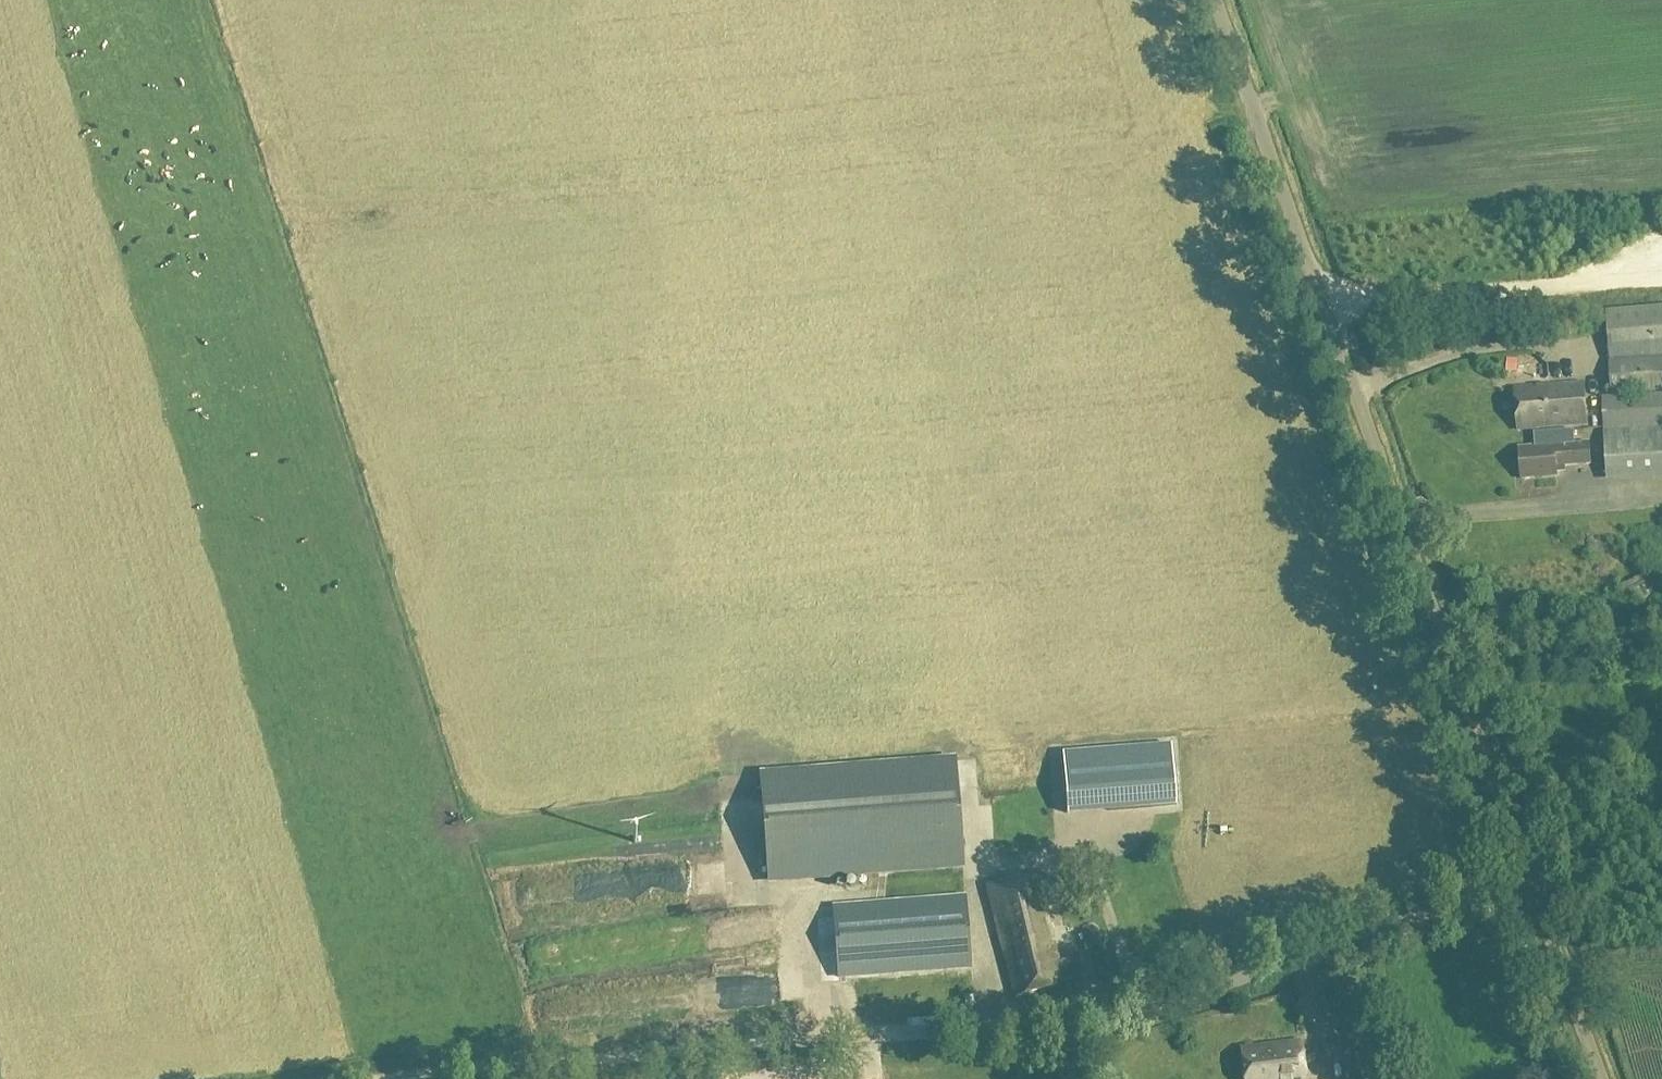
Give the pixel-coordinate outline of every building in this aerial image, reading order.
[(1607,312),(1610,345),(1612,363),(1661,359),(1661,308),(1607,312)] [(1506,359),(1505,373),(1516,373),(1517,360),(1506,359)] [(1609,366),(1611,394),(1661,391),(1661,362),(1609,366)] [(1586,427),(1583,385),(1513,390),(1517,432),(1586,427)] [(1606,478),(1661,474),(1661,396),(1602,400),(1606,478)] [(1589,444),(1574,445),(1573,431),(1533,434),(1534,448),(1519,449),(1521,481),(1556,478),(1555,469),(1590,466),(1589,444)] [(1644,572),(1618,587),(1623,604),(1636,600),(1643,611),(1658,600),(1651,590),(1654,587),(1644,572)] [(1170,745),(1063,753),(1067,813),(1175,805),(1170,745)] [(953,763),(760,778),(768,882),(961,866),(953,763)] [(1069,962),(1058,965),(1035,874),(987,886),(1014,997),(1063,986),(1062,982),(1074,979),(1074,981),(1091,977),(1086,956),(1069,960),(1069,962)] [(969,967),(964,910),(835,921),(840,978),(969,967)] [(1299,1042),(1239,1049),(1242,1078),(1304,1078),(1299,1042)]
